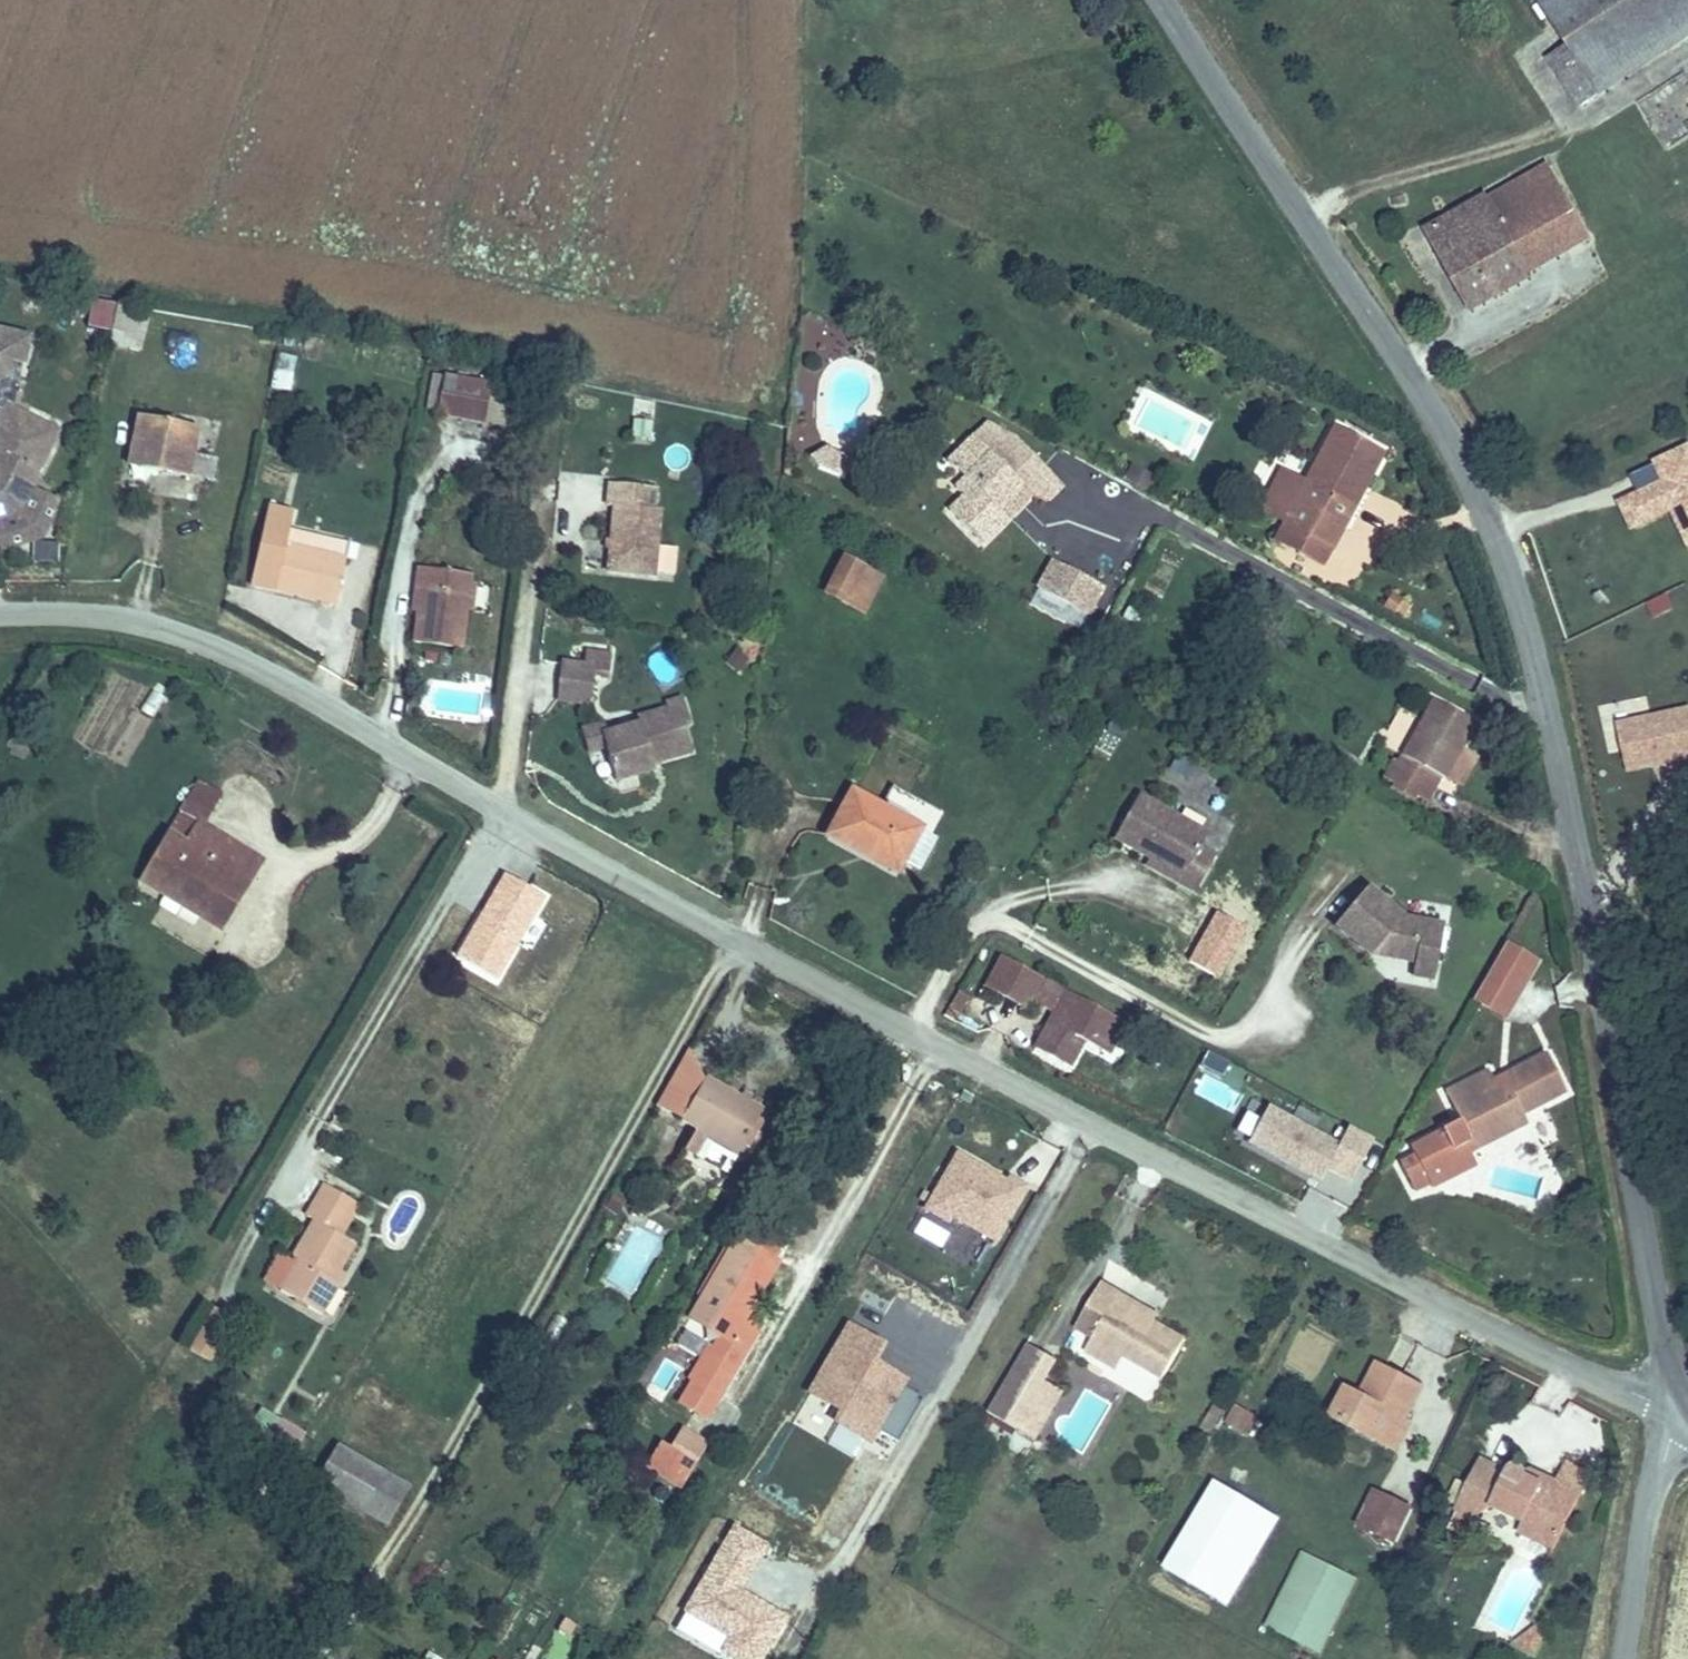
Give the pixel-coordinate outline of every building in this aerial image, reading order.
[(1573,46),(1601,89),(1687,33),(1687,0),(1543,0),(1573,46)] [(1573,46),(1552,60),(1579,103),(1601,89),(1573,46)] [(1548,160),(1424,229),(1468,308),(1592,239),(1548,160)] [(820,317),(808,346),(839,359),(851,330),(820,317)] [(9,368),(12,355),(25,357),(31,330),(0,323),(0,366),(9,368)] [(290,389),(297,354),(276,350),(269,385),(290,389)] [(495,398),(450,388),(442,423),(487,433),(495,398)] [(985,538),(1009,511),(1000,504),(1023,479),(1031,488),(1049,493),(1064,477),(1016,431),(986,416),(971,433),(988,448),(966,473),(956,483),(965,491),(951,506),(985,538)] [(17,520),(34,437),(0,430),(0,516),(17,520)] [(144,433),(134,478),(197,490),(201,468),(206,446),(193,442),(184,435),(179,433),(169,432),(163,433),(156,436),(144,433)] [(948,457),(966,473),(988,448),(971,433),(948,457)] [(814,455),(824,465),(847,477),(855,460),(835,450),(828,441),(814,455)] [(1687,549),(1687,443),(1645,458),(1652,477),(1614,491),(1628,529),(1673,513),(1686,550),(1687,549)] [(1320,498),(1298,540),(1343,564),(1393,467),(1349,444),(1320,498)] [(222,472),(201,468),(197,490),(218,494),(222,472)] [(611,566),(660,572),(660,568),(662,541),(663,510),(658,508),(661,485),(611,479),(609,499),(617,500),(611,566)] [(1000,504),(1009,511),(1031,488),(1023,479),(1000,504)] [(1298,540),(1320,498),(1301,488),(1279,530),(1298,540)] [(14,533),(17,520),(0,516),(0,540),(14,533)] [(329,544),(266,532),(257,578),(320,591),(324,570),(329,544)] [(1343,564),(1298,540),(1290,555),(1336,578),(1343,564)] [(679,543),(662,541),(660,568),(677,568),(679,543)] [(846,593),(866,604),(885,570),(848,550),(833,578),(849,586),(846,593)] [(1053,588),(1068,558),(1054,551),(1038,580),(1053,588)] [(1103,577),(1068,558),(1053,588),(1062,593),(1057,602),(1070,610),(1075,599),(1088,606),(1103,577)] [(350,575),(324,570),(320,591),(345,596),(350,575)] [(830,584),(846,593),(849,586),(833,578),(830,584)] [(466,666),(471,628),(474,608),(476,589),(428,582),(425,600),(434,602),(431,626),(427,660),(466,666)] [(1407,613),(1410,597),(1388,592),(1384,608),(1407,613)] [(434,602),(425,600),(422,625),(431,626),(434,602)] [(482,609),(474,608),(471,628),(480,629),(482,609)] [(613,649),(590,645),(589,657),(565,654),(562,672),(595,678),(597,665),(611,667),(613,649)] [(595,678),(562,672),(558,696),(591,702),(595,678)] [(640,713),(608,723),(604,709),(582,715),(589,738),(611,731),(620,764),(652,755),(650,749),(694,737),(687,712),(693,711),(685,684),(667,689),(669,699),(638,708),(640,713)] [(1408,747),(1445,768),(1450,770),(1470,732),(1479,715),(1436,692),(1408,747)] [(1625,773),(1687,758),(1687,701),(1612,719),(1625,773)] [(1450,770),(1464,778),(1484,738),(1470,732),(1450,770)] [(1397,755),(1440,778),(1445,768),(1408,747),(1403,745),(1397,755)] [(1432,792),(1440,778),(1397,755),(1389,769),(1432,792)] [(211,781),(182,837),(202,848),(211,832),(232,792),(211,781)] [(854,781),(831,827),(865,843),(871,832),(913,852),(928,817),(854,781)] [(1143,783),(1118,827),(1154,847),(1186,865),(1183,871),(1200,880),(1220,845),(1204,836),(1212,822),(1143,783)] [(202,848),(182,837),(154,888),(218,922),(240,878),(259,887),(271,865),(211,832),(202,848)] [(1154,847),(1150,852),(1183,871),(1186,865),(1154,847)] [(240,878),(218,922),(237,931),(259,887),(240,878)] [(1407,909),(1373,879),(1339,918),(1373,949),(1441,960),(1449,916),(1407,909)] [(1544,958),(1507,938),(1473,998),(1509,1019),(1544,958)] [(1047,994),(1048,992),(1006,970),(990,1002),(1032,1024),(1038,1012),(1047,994)] [(1071,1006),(1047,994),(1038,1012),(1063,1024),(1071,1006)] [(1115,1071),(1133,1037),(1072,1006),(1071,1006),(1063,1024),(1044,1063),(1078,1082),(1091,1058),(1115,1071)] [(1568,1087),(1546,1046),(1514,1063),(1511,1074),(1498,1081),(1489,1062),(1447,1084),(1470,1125),(1483,1147),(1533,1119),(1527,1108),(1568,1087)] [(758,1119),(705,1088),(682,1129),(698,1138),(677,1172),(715,1194),(758,1119)] [(1251,1100),(1237,1136),(1246,1140),(1261,1104),(1251,1100)] [(1483,1147),(1470,1125),(1431,1148),(1444,1170),(1483,1147)] [(1379,1147),(1356,1134),(1341,1160),(1364,1174),(1379,1147)] [(954,1145),(922,1205),(994,1244),(1027,1184),(954,1145)] [(339,1321),(355,1293),(347,1288),(355,1274),(371,1246),(358,1239),(373,1213),(346,1198),(332,1224),(337,1226),(313,1268),(321,1272),(305,1302),(339,1321)] [(757,1219),(745,1241),(784,1263),(796,1241),(757,1219)] [(784,1263),(745,1241),(735,1260),(733,1260),(694,1331),(721,1346),(717,1354),(723,1357),(690,1419),(711,1430),(757,1345),(746,1339),(776,1284),(774,1282),(784,1263)] [(363,1279),(355,1274),(347,1288),(355,1293),(363,1279)] [(1115,1302),(1096,1291),(1070,1335),(1089,1346),(1120,1364),(1158,1386),(1181,1348),(1149,1330),(1112,1308),(1115,1302)] [(1115,1302),(1112,1308),(1149,1330),(1153,1324),(1115,1302)] [(210,1304),(187,1350),(208,1360),(231,1314),(210,1304)] [(843,1318),(801,1408),(893,1451),(920,1393),(904,1386),(909,1374),(875,1358),(884,1337),(843,1318)] [(1112,1378),(1120,1364),(1089,1346),(1081,1359),(1112,1378)] [(1048,1368),(1019,1351),(1008,1370),(1037,1388),(1048,1368)] [(1037,1388),(1008,1370),(1006,1375),(980,1419),(1009,1436),(1037,1388)] [(1319,1431),(1372,1461),(1388,1436),(1396,1440),(1414,1407),(1371,1380),(1351,1415),(1334,1405),(1319,1431)] [(1055,1398),(1037,1388),(1009,1436),(1027,1446),(1055,1398)] [(1234,1402),(1222,1424),(1245,1437),(1258,1415),(1234,1402)] [(1372,1461),(1385,1469),(1400,1443),(1396,1440),(1388,1436),(1372,1461)] [(698,1459),(674,1445),(652,1483),(677,1497),(698,1459)] [(415,1499),(342,1457),(318,1497),(392,1539),(415,1499)] [(1283,1516),(1216,1477),(1164,1566),(1231,1605),(1283,1516)] [(1527,1513),(1509,1505),(1510,1504),(1511,1501),(1511,1498),(1511,1495),(1510,1493),(1508,1491),(1506,1489),(1503,1488),(1500,1487),(1498,1488),(1495,1489),(1493,1490),(1491,1493),(1490,1495),(1470,1486),(1438,1554),(1454,1561),(1456,1557),(1464,1540),(1492,1535),(1520,1548),(1517,1556),(1555,1574),(1588,1503),(1555,1486),(1542,1512),(1530,1507),(1527,1513)] [(1527,1513),(1530,1507),(1511,1498),(1511,1501),(1510,1504),(1509,1505),(1527,1513)] [(1387,1524),(1361,1511),(1344,1546),(1370,1559),(1387,1524)] [(725,1658),(763,1658),(787,1611),(742,1589),(767,1539),(727,1519),(671,1633),(725,1658)] [(1387,1524),(1370,1559),(1384,1565),(1401,1530),(1387,1524)] [(1358,1578),(1302,1550),(1264,1626),(1319,1654),(1358,1578)] [(1525,1658),(1545,1658),(1537,1645),(1525,1658)]
